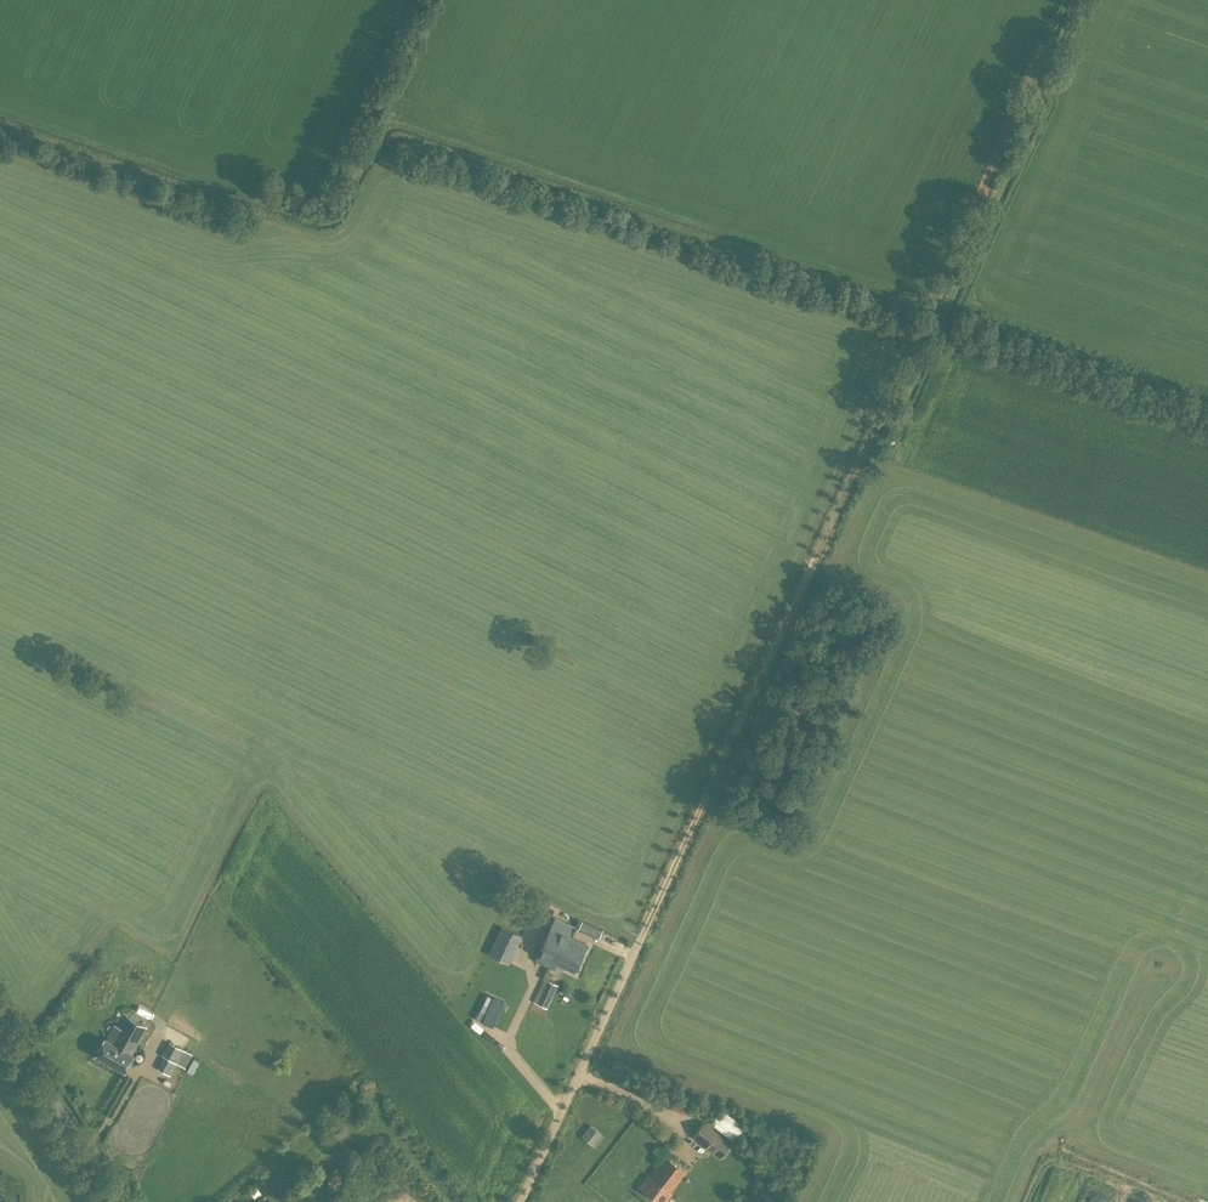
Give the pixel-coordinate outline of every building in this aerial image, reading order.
[(578,929),(588,934),(592,924),(582,920),(578,929)] [(489,953),(498,957),(509,962),(522,936),(502,926),(489,953)] [(574,971),(587,943),(551,926),(538,955),(574,971)] [(547,1007),(558,984),(544,978),(533,1001),(547,1007)] [(479,1009),(475,1017),(493,1026),(505,1000),(495,995),(486,1012),(479,1009)] [(469,1008),(459,1003),(456,1009),(467,1014),(469,1008)] [(131,1053),(146,1026),(127,1016),(112,1042),(104,1038),(96,1054),(125,1070),(134,1054),(131,1053)] [(184,1050),(169,1041),(162,1054),(177,1062),(184,1050)] [(195,1057),(190,1071),(197,1073),(201,1059),(195,1057)] [(703,1120),(692,1135),(720,1156),(731,1142),(703,1120)] [(592,1144),(602,1133),(591,1124),(581,1135),(592,1144)] [(660,1201),(665,1201),(673,1192),(671,1190),(685,1171),(666,1157),(652,1175),(649,1173),(639,1186),(660,1201)]
